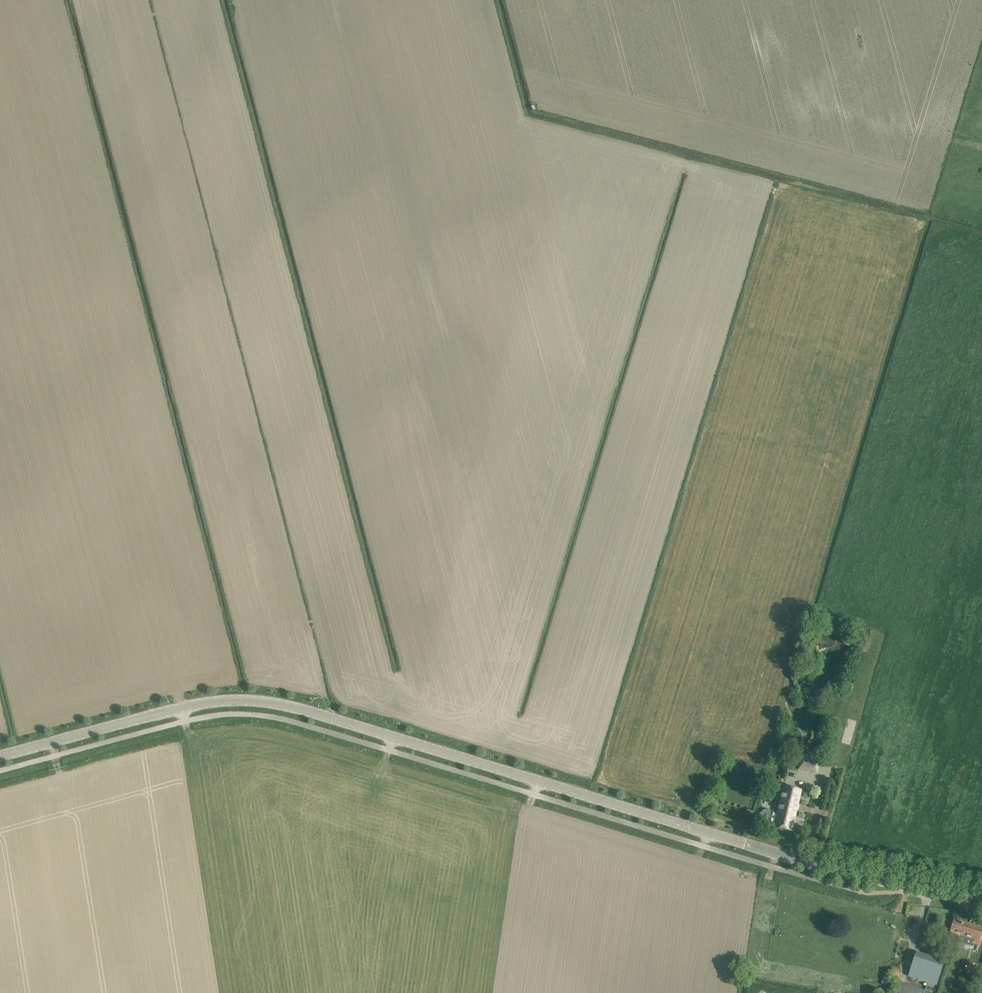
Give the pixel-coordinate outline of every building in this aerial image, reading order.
[(818,774),(821,760),(801,756),(798,769),(818,774)] [(801,790),(785,786),(778,814),(773,812),(774,811),(773,811),(768,810),(765,810),(762,813),(762,815),(761,818),(763,821),(765,822),(770,824),(771,824),(771,822),(776,823),(775,827),(791,831),(801,790)] [(949,937),(958,939),(957,942),(970,946),(972,942),(974,943),(979,944),(981,938),(981,933),(981,928),(963,922),(955,919),(949,937)] [(908,975),(937,984),(944,961),(916,952),(908,975)] [(967,961),(964,971),(975,974),(978,964),(967,961)] [(892,967),(890,974),(901,977),(903,970),(892,967)] [(926,990),(902,982),(899,992),(925,992),(926,990)]
